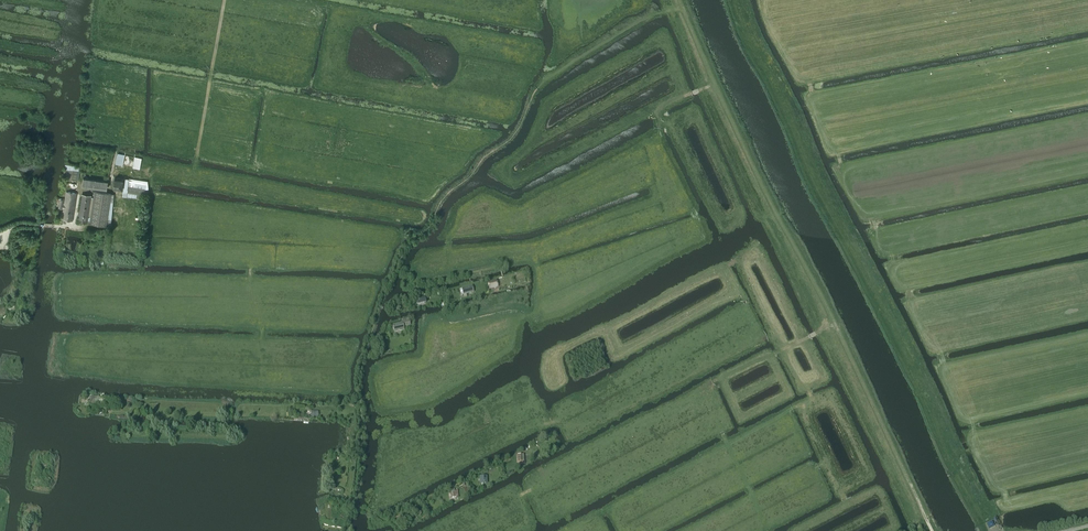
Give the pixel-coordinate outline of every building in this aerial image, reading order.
[(122,165),(124,155),(117,153),(115,164),(122,165)] [(64,169),(63,178),(78,180),(79,174),(76,174),(77,171),(80,172),(80,167),(70,165),(70,170),(64,169)] [(83,178),(82,184),(107,188),(107,181),(83,178)] [(112,182),(112,184),(113,188),(116,190),(122,191),(127,191),(127,192),(137,194),(136,198),(143,199),(144,188),(148,189),(148,185),(128,181),(128,179),(124,178),(123,179),(119,178),(114,178),(112,182)] [(73,190),(77,188),(78,184),(74,181),(69,182),(69,187),(73,190)] [(72,221),(76,193),(66,191),(64,206),(62,206),(64,199),(62,199),(62,200),(57,199),(57,202),(59,203),(59,208),(62,208),(62,207),(64,207),(62,219),(72,221)] [(81,195),(77,222),(106,226),(111,194),(94,191),(93,197),(81,195)] [(463,295),(474,292),(472,286),(460,289),(461,294),(463,294),(463,295)] [(400,331),(404,330),(403,326),(410,325),(409,321),(401,323),(401,324),(393,326),(394,331),(400,330),(400,331)] [(95,407),(94,405),(95,405),(95,402),(98,401),(98,396),(90,397),(91,406),(92,406),(92,408),(95,407)] [(487,476),(479,476),(480,484),(487,484),(487,476)]
